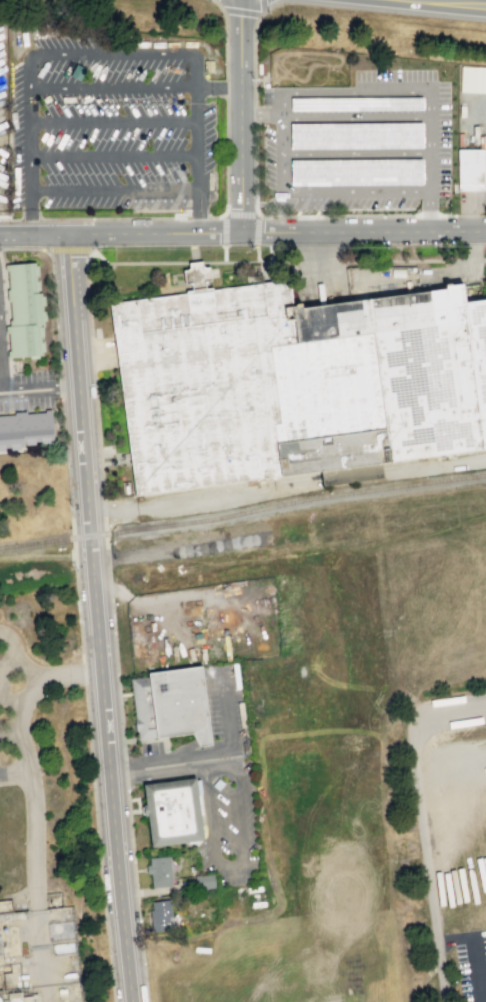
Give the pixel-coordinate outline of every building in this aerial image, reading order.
[(460,66),(460,91),(485,92),(485,67),(460,66)] [(485,191),(485,149),(457,149),(457,191),(485,191)] [(7,356),(29,355),(30,357),(37,357),(37,354),(40,354),(40,350),(43,350),(42,342),(40,343),(39,335),(42,335),(41,327),(38,327),(38,323),(43,323),(43,320),(46,320),(45,310),(42,310),(42,305),(45,305),(44,294),(41,295),(41,292),(37,292),(37,290),(40,290),(39,279),(37,279),(37,276),(39,276),(39,264),(35,264),(35,261),(2,263),(7,356)] [(464,302),(485,299),(485,448),(380,462),(319,470),(134,495),(108,303),(184,293),(184,290),(191,289),(190,282),(183,283),(182,269),(187,269),(188,267),(187,262),(189,262),(199,261),(201,261),(202,265),(204,267),(208,267),(210,279),(203,280),(205,287),(212,286),(213,289),(289,279),(291,306),(294,305),(295,303),(301,302),(301,307),(444,288),(443,284),(450,283),(451,285),(459,284),(462,283),(464,302)] [(4,450),(0,450),(0,416),(14,415),(14,412),(25,411),(26,413),(44,411),(44,409),(51,409),(53,441),(50,441),(50,443),(39,444),(39,441),(34,441),(35,444),(23,445),(23,446),(19,446),(19,449),(10,449),(10,446),(3,446),(4,450)] [(319,470),(321,486),(382,477),(380,462),(319,470)] [(200,665),(147,672),(147,676),(130,678),(136,740),(190,733),(198,746),(211,745),(200,665)] [(199,777),(140,784),(148,848),(206,841),(199,777)] [(151,887),(171,886),(170,856),(147,857),(147,873),(151,873),(151,887)] [(214,888),(213,874),(193,875),(193,888),(214,888)] [(148,902),(153,932),(173,929),(168,899),(148,902)]
